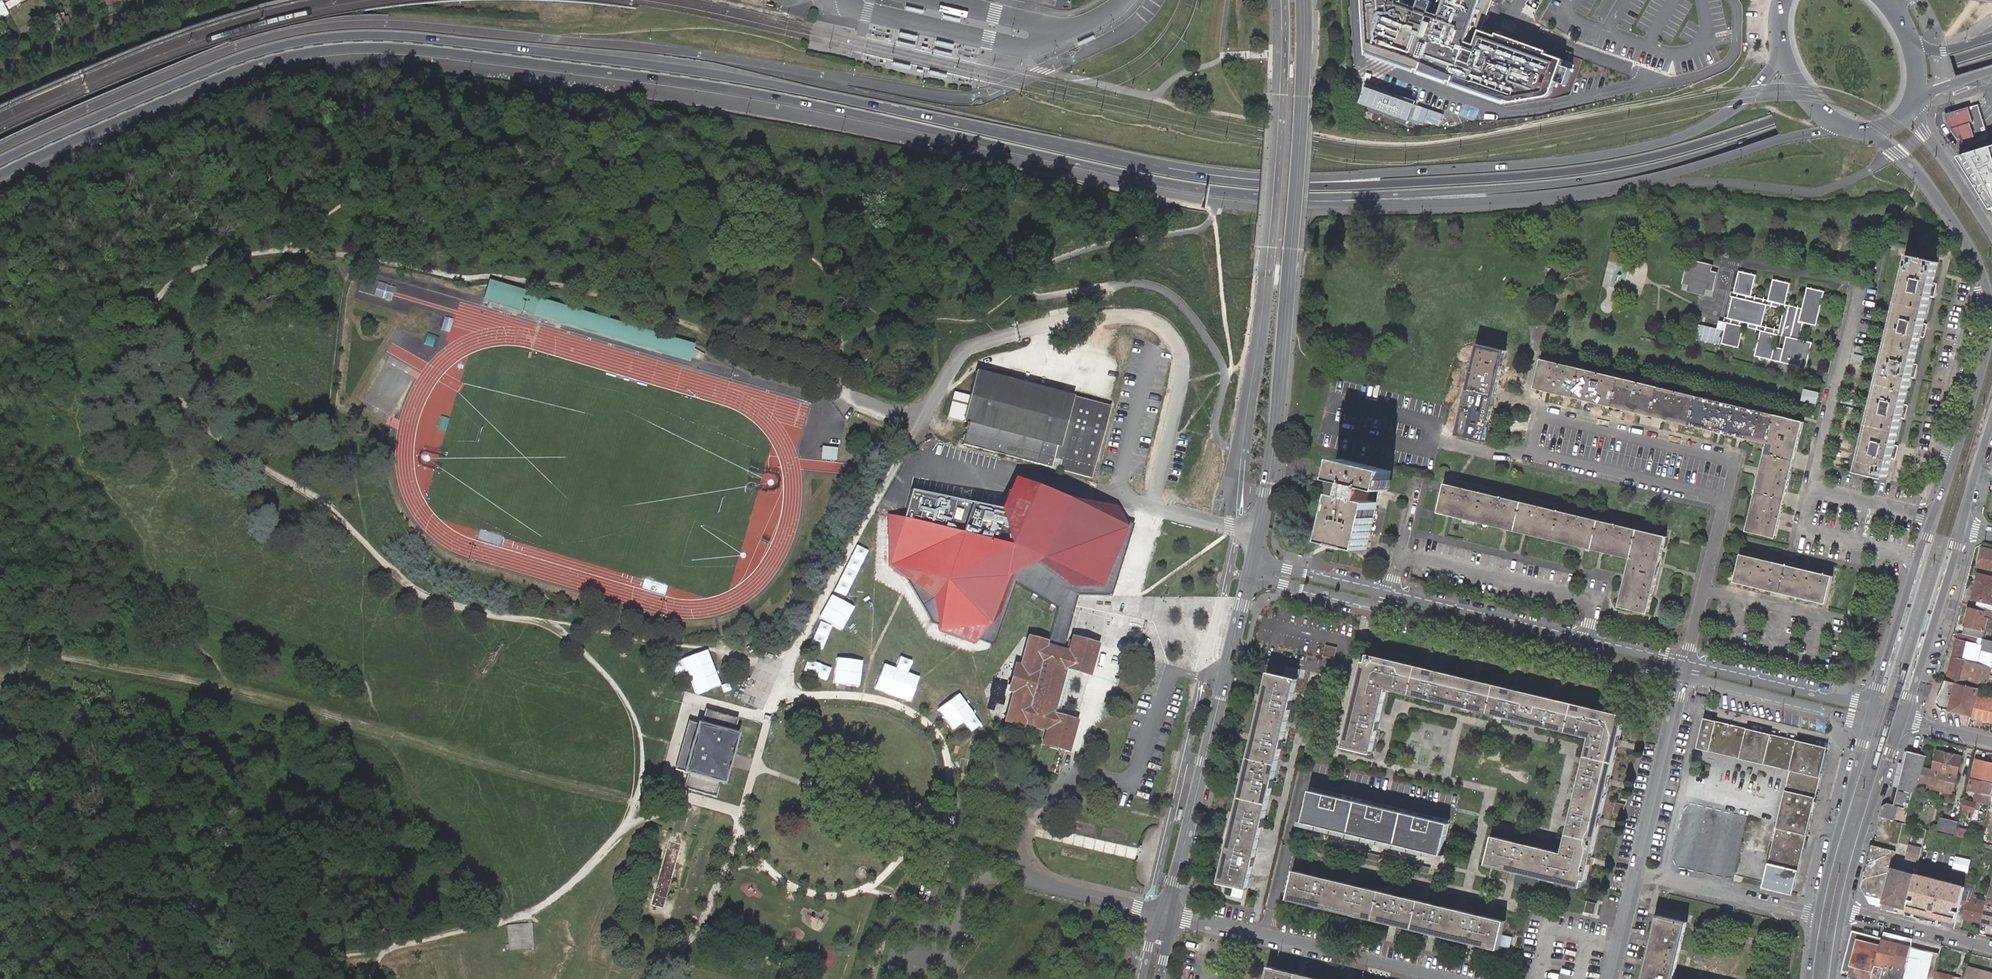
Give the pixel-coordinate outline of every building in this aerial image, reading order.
[(1367,29),(1429,50),(1424,65),(1420,64),(1418,70),(1513,102),(1550,94),(1551,93),(1553,91),(1553,90),(1564,58),(1481,30),(1492,0),(1446,0),(1441,17),(1438,16),(1442,4),(1431,0),(1429,0),(1426,11),(1423,10),(1426,2),(1423,1),(1420,10),(1413,7),(1404,4),(1404,0),(1365,0),(1367,29)] [(1429,50),(1367,29),(1368,53),(1418,70),(1420,64),(1424,65),(1429,50)] [(1372,89),(1367,107),(1441,127),(1446,109),(1372,89)] [(1962,138),(1964,148),(1986,141),(1988,137),(1978,106),(1948,115),(1946,120),(1947,123),(1959,139),(1962,138)] [(1958,162),(1991,215),(1991,148),(1958,162)] [(1912,255),(1860,471),(1887,478),(1939,262),(1912,255)] [(1692,260),(1687,292),(1714,296),(1718,272),(1715,272),(1716,264),(1692,260)] [(1739,267),(1721,340),(1739,345),(1744,324),(1760,328),(1754,352),(1805,365),(1812,338),(1798,335),(1802,318),(1816,321),(1824,287),(1806,283),(1801,305),(1786,301),(1791,279),(1773,275),(1768,296),(1751,292),(1757,271),(1739,267)] [(1456,436),(1484,443),(1506,350),(1478,344),(1456,436)] [(1768,441),(1747,529),(1777,536),(1804,419),(1543,359),(1536,387),(1768,441)] [(823,446),(822,459),(838,460),(839,448),(823,446)] [(1329,543),(1366,552),(1377,506),(1368,503),(1371,490),(1387,494),(1392,472),(1341,460),(1339,469),(1336,469),(1334,478),(1337,478),(1336,482),(1343,483),(1329,543)] [(1051,461),(1049,470),(1057,472),(1059,463),(1051,461)] [(937,626),(974,642),(976,639),(992,645),(1013,585),(1057,607),(1047,645),(1062,649),(1075,601),(1077,594),(1111,597),(1132,525),(1123,520),(1116,507),(1045,488),(1043,491),(1033,487),(1019,483),(1006,511),(910,490),(901,520),(887,514),(890,535),(887,566),(903,578),(928,621),(935,623),(937,626)] [(1631,558),(1620,606),(1649,612),(1667,536),(1444,484),(1438,514),(1631,558)] [(1982,549),(1978,565),(1991,569),(1991,551),(1982,549)] [(1735,582),(1827,603),(1834,575),(1742,553),(1735,582)] [(1978,600),(1991,604),(1991,577),(1979,574),(1972,599),(1977,600),(1978,600)] [(1991,610),(1991,604),(1978,600),(1977,600),(1976,606),(1985,608),(1991,610)] [(1975,606),(1974,608),(1968,606),(1963,626),(1965,627),(1963,634),(1983,639),(1985,632),(1991,634),(1991,610),(1985,608),(1976,606),(1975,606)] [(1959,633),(1958,640),(1982,646),(1984,639),(1983,639),(1963,634),(1959,633)] [(1024,724),(1046,730),(1042,745),(1067,751),(1067,748),(1074,722),(1051,715),(1064,669),(1088,675),(1096,645),(1068,639),(1065,650),(1062,649),(1047,645),(1045,645),(1045,643),(1026,638),(1019,666),(1015,665),(1007,692),(1011,693),(1003,721),(1023,726),(1024,724)] [(1971,687),(1978,688),(1991,692),(1991,682),(1987,680),(1988,675),(1989,669),(1991,669),(1991,641),(1984,639),(1982,646),(1958,640),(1948,679),(1972,685),(1971,687)] [(1327,645),(1325,657),(1337,659),(1338,647),(1327,645)] [(1367,655),(1365,663),(1362,662),(1341,748),(1370,755),(1387,690),(1588,737),(1561,853),(1491,837),(1484,866),(1580,889),(1583,879),(1586,880),(1622,722),(1619,722),(1621,714),(1367,655)] [(1285,674),(1304,677),(1305,669),(1286,666),(1285,674)] [(1268,673),(1218,884),(1246,891),(1296,680),(1268,673)] [(1957,683),(1946,681),(1938,701),(1939,701),(1938,705),(1939,708),(1941,710),(1943,711),(1949,713),(1957,683)] [(1949,713),(1971,718),(1977,691),(1978,688),(1971,687),(1957,683),(1949,713)] [(1971,718),(1991,723),(1991,694),(1977,691),(1971,718)] [(702,724),(711,727),(716,711),(706,709),(702,724)] [(739,718),(716,711),(711,727),(702,724),(696,723),(681,772),(688,773),(698,776),(693,792),(716,798),(720,783),(725,784),(738,735),(734,733),(739,718)] [(1794,766),(1765,887),(1791,893),(1825,747),(1705,718),(1698,743),(1794,766)] [(681,772),(696,723),(688,720),(675,770),(681,772)] [(1761,886),(1765,887),(1794,766),(1698,743),(1697,748),(1789,770),(1761,886)] [(1933,771),(1923,769),(1926,757),(1908,752),(1894,807),(1887,805),(1881,809),(1878,818),(1904,825),(1912,793),(1917,795),(1919,785),(1921,777),(1931,780),(1955,786),(1962,757),(1938,751),(1933,771)] [(1976,762),(1971,781),(1970,786),(1991,791),(1991,788),(1991,765),(1976,762)] [(683,789),(693,792),(698,776),(688,773),(683,789)] [(1921,777),(1919,785),(1953,794),(1955,786),(1931,780),(1921,777)] [(1447,828),(1310,795),(1302,827),(1439,859),(1447,828)] [(1976,804),(1964,801),(1961,814),(1972,817),(1976,804)] [(1936,829),(1955,834),(1958,823),(1940,818),(1936,829)] [(1966,840),(1970,841),(1971,837),(1968,837),(1969,832),(1959,829),(1957,837),(1966,839),(1966,840)] [(1871,904),(1881,907),(1882,903),(1883,900),(1890,872),(1891,869),(1896,851),(1873,845),(1862,885),(1861,887),(1865,896),(1867,896),(1871,904)] [(1923,850),(1910,847),(1907,859),(1919,862),(1923,850)] [(1970,872),(1972,859),(1957,857),(1955,870),(1970,872)] [(1890,872),(1915,878),(1916,875),(1891,869),(1890,872)] [(1890,872),(1883,900),(1908,907),(1915,878),(1890,872)] [(1293,874),(1287,902),(1499,952),(1506,921),(1293,874)] [(1965,887),(1916,875),(1909,910),(1956,921),(1965,887)] [(1967,884),(1965,894),(1971,896),(1973,897),(1976,887),(1967,884)] [(1991,888),(1986,908),(1982,922),(1991,925),(1991,889),(1991,888)] [(1982,922),(1986,908),(1969,904),(1971,896),(1965,894),(1963,902),(1962,907),(1968,909),(1966,918),(1982,922)] [(1883,900),(1882,903),(1907,909),(1908,907),(1883,900)] [(1688,920),(1662,914),(1658,913),(1642,978),(1674,978),(1688,920)] [(509,949),(534,948),(533,924),(508,925),(509,949)] [(1910,948),(1913,939),(1884,931),(1881,940),(1881,941),(1910,948)] [(1859,935),(1857,934),(1852,937),(1850,939),(1842,973),(1846,974),(1849,975),(1859,935)] [(1881,940),(1859,935),(1849,975),(1848,978),(1871,978),(1881,941),(1881,940)] [(1938,957),(1941,946),(1913,939),(1910,948),(1910,950),(1930,955),(1938,957)] [(1910,948),(1881,941),(1871,978),(1902,978),(1910,950),(1910,948)] [(1930,955),(1910,950),(1902,978),(1925,978),(1930,955)] [(1268,967),(1265,978),(1318,978),(1268,967)] [(1986,974),(1965,969),(1962,978),(1985,978),(1986,974)]
